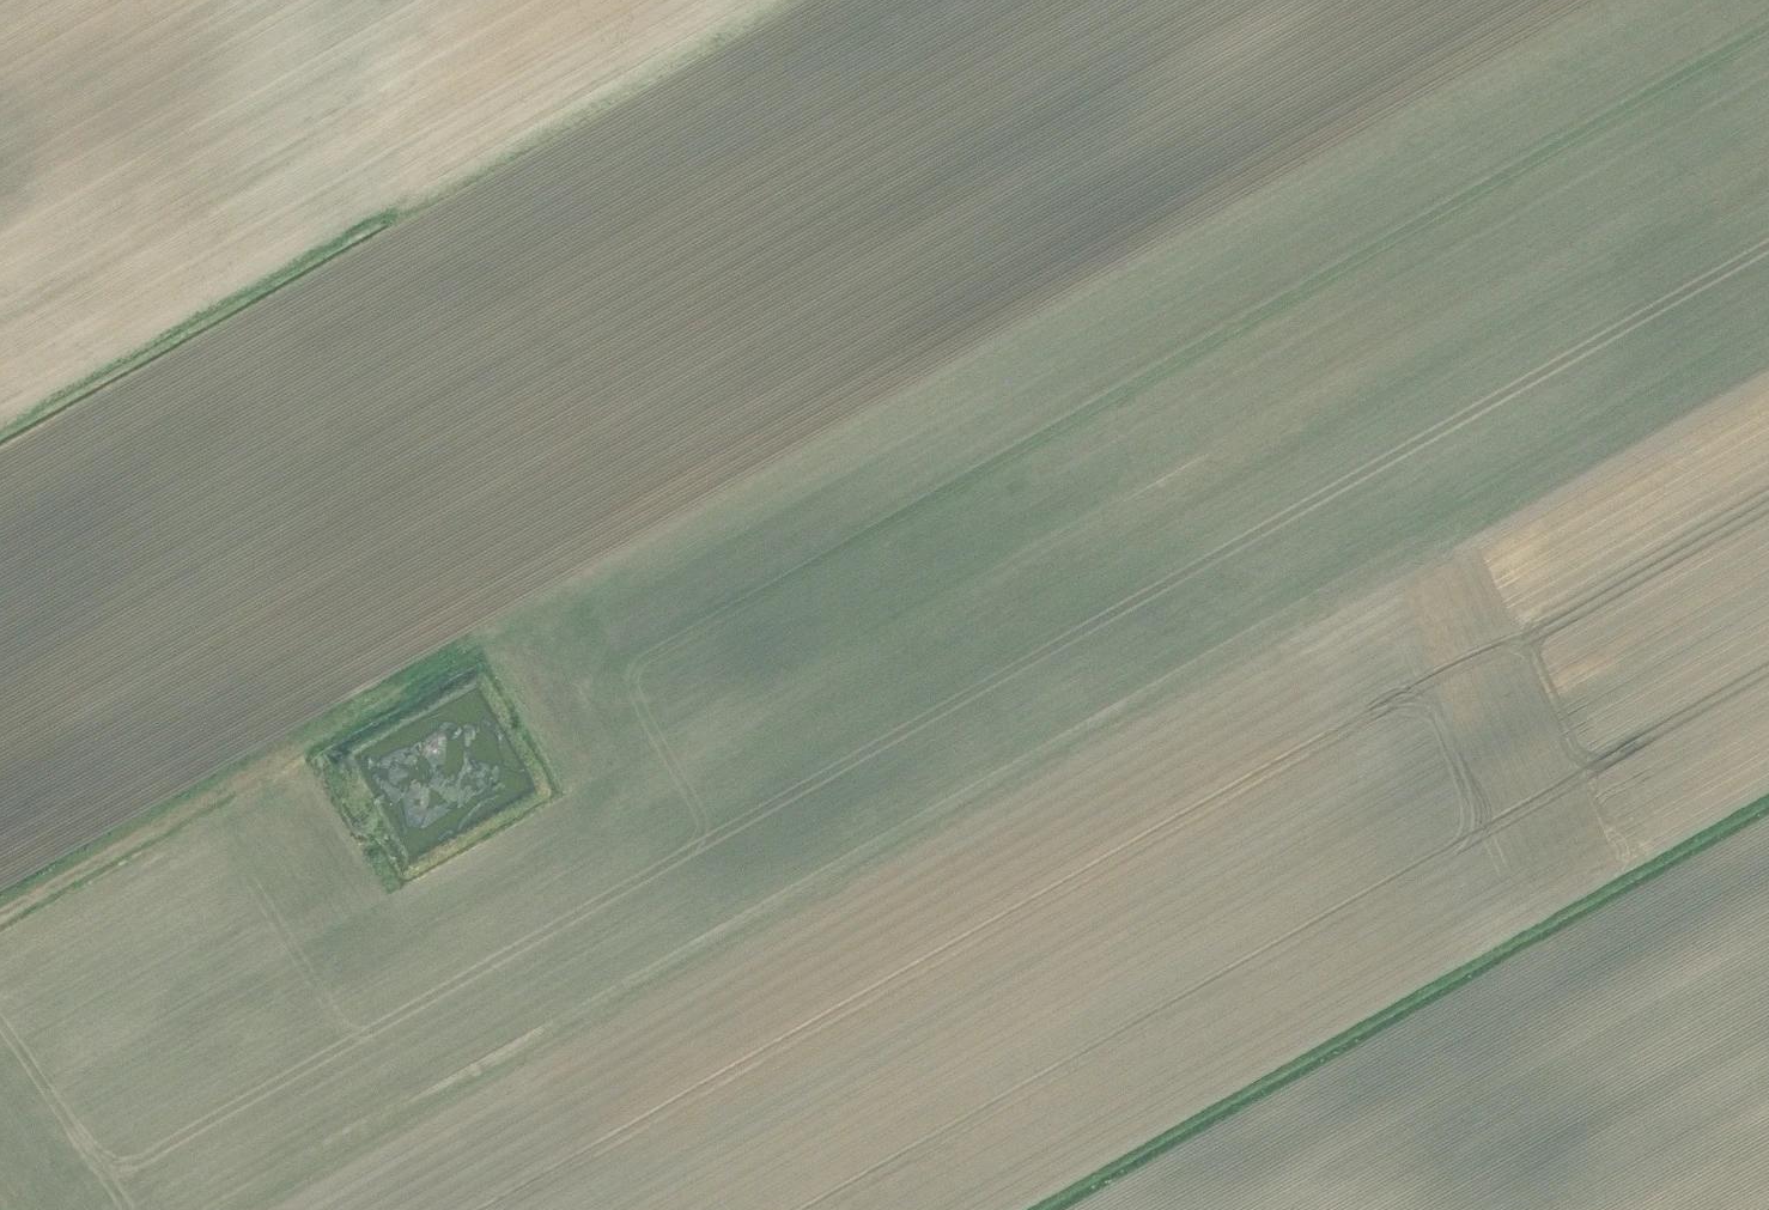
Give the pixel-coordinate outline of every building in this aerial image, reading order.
[(472,724),(455,748),(474,761),(468,769),(490,785),(513,754),(472,724)]
